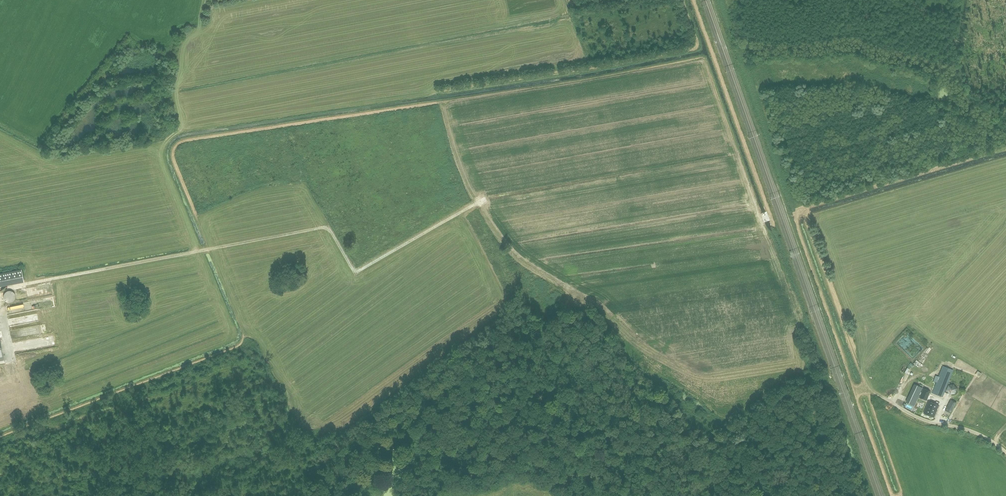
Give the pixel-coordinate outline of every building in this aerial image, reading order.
[(24,285),(22,272),(0,275),(0,288),(24,285)] [(37,290),(18,293),(19,299),(38,295),(37,290)] [(4,293),(4,303),(15,302),(14,293),(4,293)] [(52,298),(31,302),(32,304),(22,306),(23,311),(54,306),(52,298)] [(47,337),(48,340),(29,342),(29,348),(53,346),(52,336),(47,337)] [(942,397),(952,370),(943,366),(939,376),(932,393),(942,397)] [(914,384),(906,402),(914,406),(922,387),(914,384)] [(957,392),(953,385),(947,388),(950,396),(957,392)] [(927,398),(930,391),(924,388),(920,397),(923,399),(927,400),(927,398)] [(950,413),(956,402),(950,400),(945,410),(950,413)] [(934,417),(939,405),(928,401),(923,413),(934,417)]
